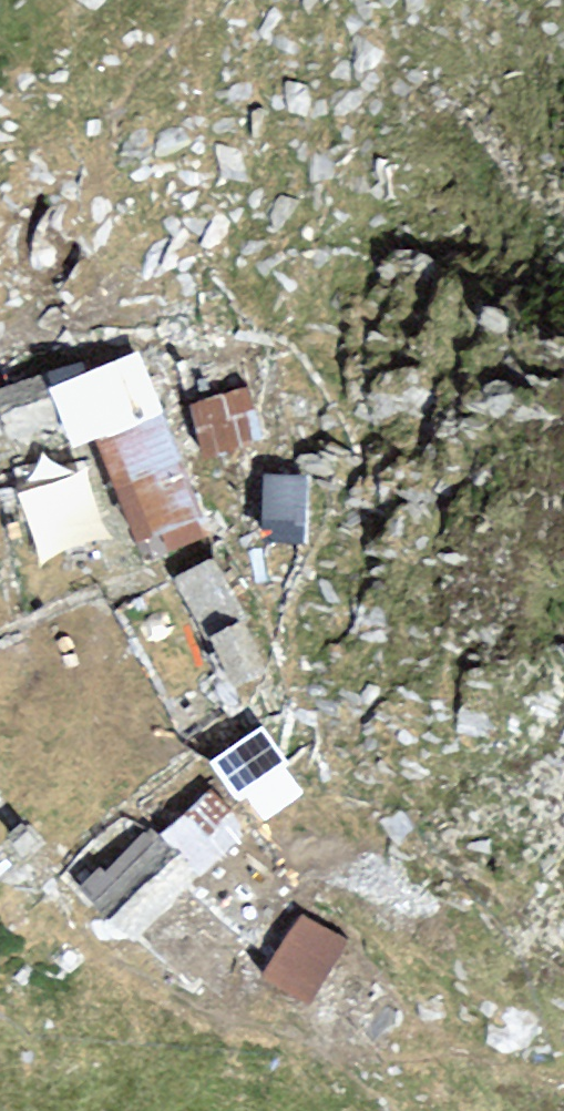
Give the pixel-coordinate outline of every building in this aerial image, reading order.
[(138,354),(49,388),(73,451),(95,443),(161,417),(138,354)] [(0,389),(0,418),(8,441),(57,424),(41,375),(0,389)] [(247,386),(188,405),(204,456),(263,438),(247,386)] [(200,517),(161,417),(95,443),(134,543),(200,517)] [(307,477),(263,475),(260,542),(304,544),(307,477)] [(214,558),(174,580),(206,640),(209,638),(236,688),(269,671),(244,623),(248,621),(214,558)] [(261,726),(210,764),(240,804),(248,798),(265,821),(303,792),(285,768),(290,764),(261,726)] [(210,792),(162,836),(198,876),(247,833),(210,792)] [(100,867),(78,889),(131,942),(198,876),(162,836),(151,827),(105,872),(100,867)] [(348,943),(301,913),(262,973),(309,1003),(348,943)]
